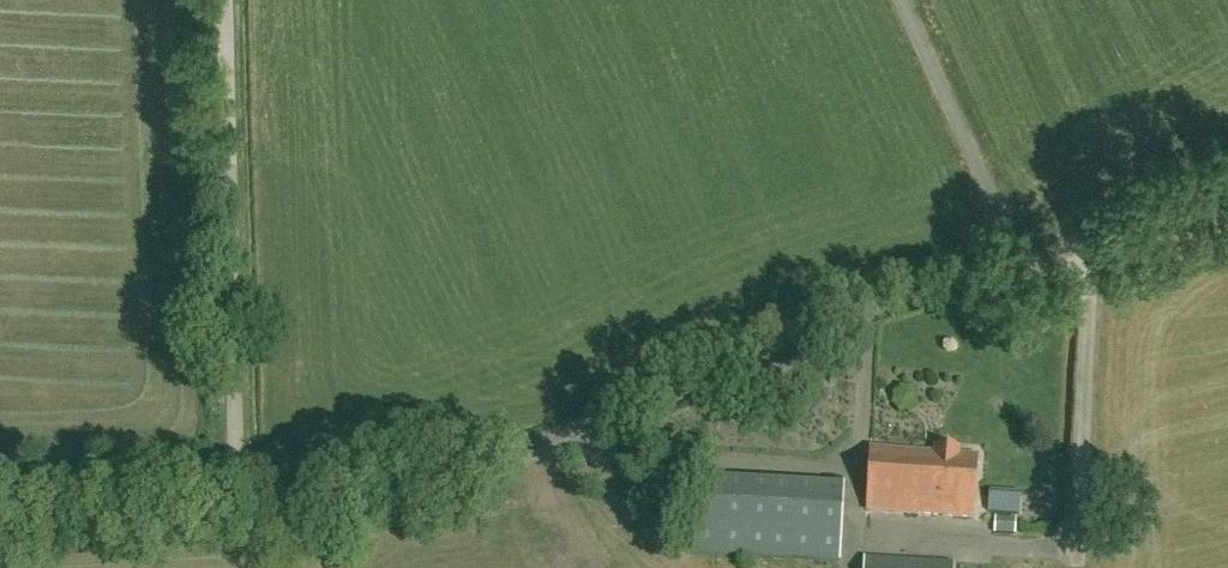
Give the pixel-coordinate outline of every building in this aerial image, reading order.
[(866,510),(928,515),(932,454),(871,449),(866,510)] [(932,454),(928,515),(971,518),(976,457),(959,456),(959,452),(935,450),(935,454),(932,454)] [(844,486),(699,478),(694,551),(840,560),(844,486)] [(1016,537),(1018,518),(996,516),(994,534),(1016,537)]
